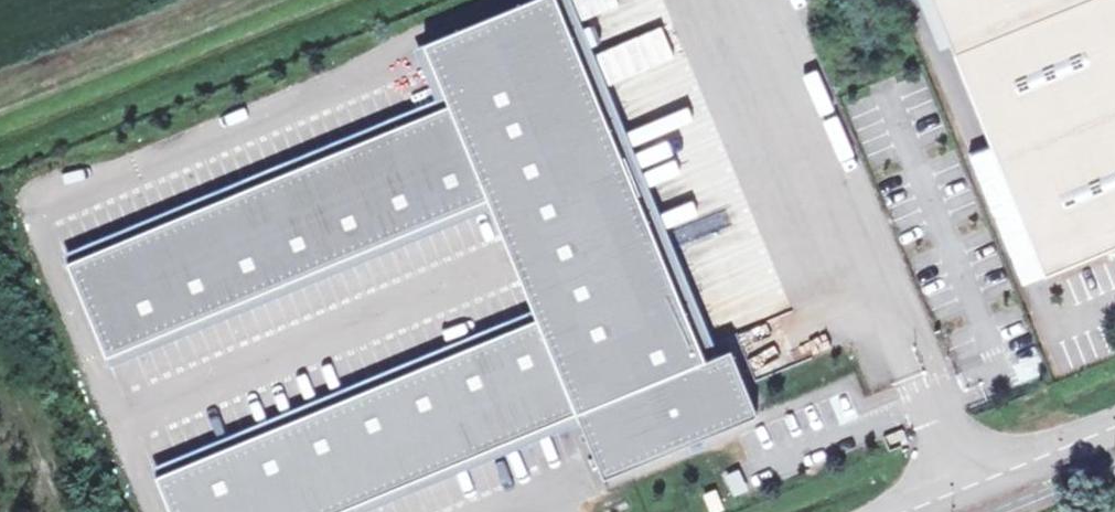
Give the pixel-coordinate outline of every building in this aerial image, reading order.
[(68,264),(110,367),(492,209),(538,320),(156,478),(170,511),(366,511),(580,424),(603,479),(708,435),(757,415),(730,350),(719,355),(571,0),(528,0),(422,44),(448,107),(68,264)] [(1044,276),(1114,248),(1114,0),(933,0),(1044,276)]
